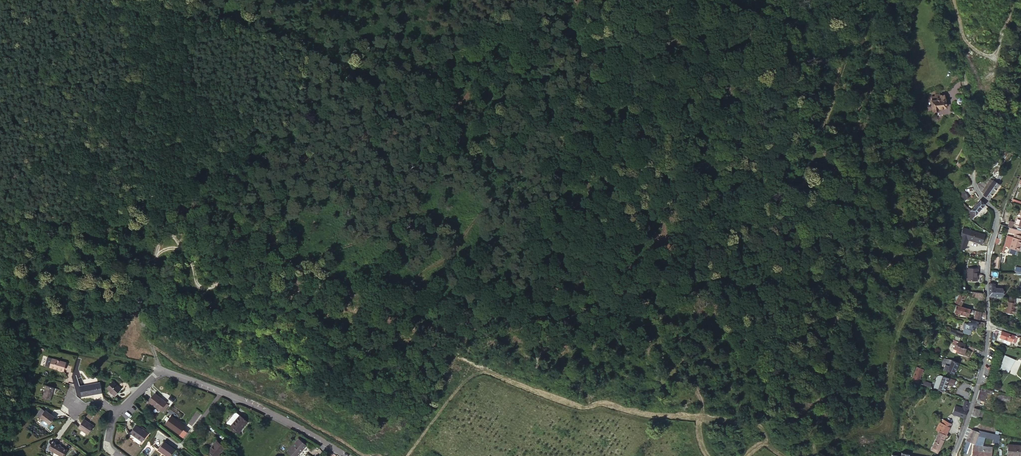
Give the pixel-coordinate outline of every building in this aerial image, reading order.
[(937,94),(932,94),(933,107),(935,107),(935,109),(941,109),(941,106),(947,106),(947,98),(948,98),(948,93),(942,93),(941,91),(936,91),(937,94)] [(987,198),(997,184),(994,182),(987,177),(991,171),(987,168),(976,183),(977,186),(978,187),(983,191),(982,193),(987,198)] [(968,196),(964,190),(959,194),(964,200),(968,196)] [(971,208),(964,202),(963,203),(962,207),(967,215),(967,218),(970,220),(974,217),(986,204),(981,199),(971,208)] [(1016,229),(1011,227),(1010,227),(1009,231),(1015,233),(1020,235),(1020,230),(1016,229)] [(970,230),(968,241),(984,244),(985,233),(970,230)] [(1020,244),(1020,241),(1020,235),(1015,233),(1014,236),(1012,236),(1009,247),(1017,249),(1019,244),(1020,244)] [(977,268),(967,268),(966,280),(976,280),(977,268)] [(966,296),(955,291),(951,299),(962,304),(966,296)] [(1005,295),(1004,302),(1015,304),(1017,297),(1005,295)] [(1004,302),(1003,302),(1002,306),(1007,307),(1006,312),(1013,313),(1015,304),(1004,302)] [(970,308),(957,306),(955,314),(968,316),(970,308)] [(986,316),(986,311),(976,310),(975,318),(979,319),(980,315),(986,316)] [(985,328),(986,323),(969,320),(968,324),(966,323),(965,328),(966,328),(973,329),(976,329),(977,326),(985,328)] [(960,341),(963,334),(957,331),(956,332),(952,331),(951,334),(955,336),(954,339),(960,341)] [(1018,336),(1002,331),(1001,337),(1017,341),(1018,336)] [(963,344),(956,342),(955,345),(953,345),(952,350),(955,351),(954,354),(962,356),(964,349),(962,348),(963,344)] [(1018,351),(1009,349),(1005,363),(1013,366),(1018,351)] [(959,362),(948,358),(943,371),(953,375),(959,362)] [(70,364),(57,360),(54,368),(67,372),(70,364)] [(918,367),(913,381),(919,383),(925,367),(923,366),(922,368),(918,367)] [(944,375),(939,389),(945,392),(948,384),(954,386),(956,380),(944,375)] [(106,395),(104,384),(86,388),(88,398),(106,395)] [(125,392),(117,384),(110,390),(118,398),(125,392)] [(991,390),(984,388),(980,387),(979,391),(976,400),(983,402),(985,392),(990,394),(991,390)] [(61,389),(52,388),(49,399),(57,401),(61,389)] [(153,405),(164,413),(170,405),(170,404),(159,396),(153,405)] [(170,405),(164,413),(167,415),(173,407),(170,405)] [(60,420),(50,412),(44,420),(54,427),(60,420)] [(190,428),(176,416),(169,425),(183,436),(190,428)] [(233,424),(237,427),(244,419),(240,416),(233,424)] [(237,427),(235,429),(243,436),(252,425),(244,419),(237,427)] [(100,427),(90,420),(83,428),(94,436),(100,427)] [(944,420),(942,424),(938,433),(929,451),(935,453),(950,422),(944,420)] [(938,433),(942,424),(938,422),(934,431),(938,433)] [(155,433),(142,425),(136,433),(142,436),(148,440),(149,441),(155,433)] [(972,443),(975,435),(976,431),(969,429),(965,440),(972,443)] [(1001,435),(986,431),(976,429),(976,431),(975,435),(1000,440),(1001,435)] [(290,454),(292,455),(301,455),(308,449),(309,448),(301,442),(290,454)] [(167,443),(161,451),(167,455),(174,455),(178,451),(167,443)] [(211,454),(214,455),(223,455),(228,450),(221,443),(211,454)] [(55,445),(49,454),(52,455),(64,455),(66,453),(55,445)] [(992,446),(972,445),(972,455),(991,455),(992,446)] [(1008,445),(1007,455),(1013,455),(1014,455),(1014,454),(1020,455),(1020,445),(1008,445)]
